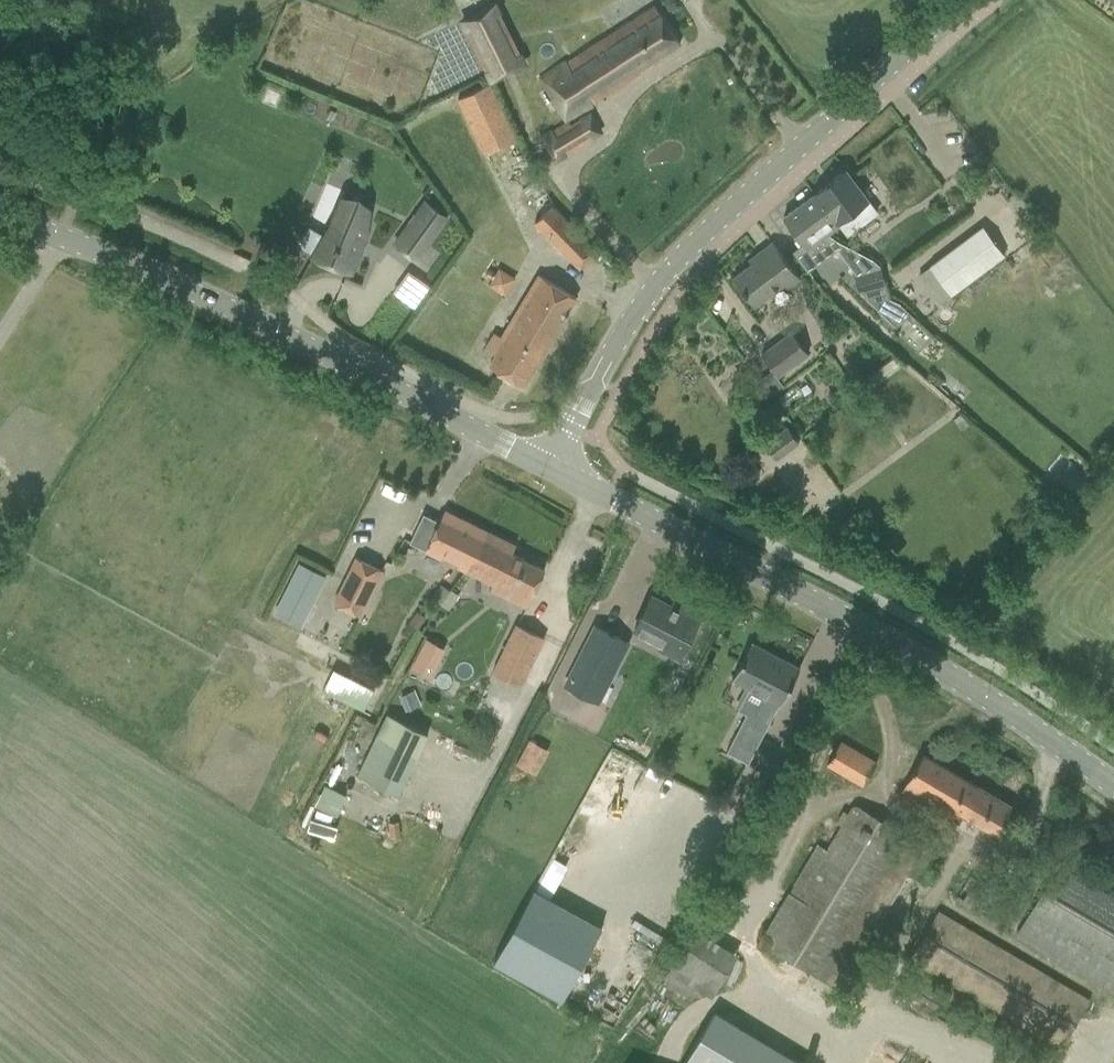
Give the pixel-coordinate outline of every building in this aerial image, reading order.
[(527,63),(496,1),(458,20),(488,81),(527,63)] [(640,69),(680,44),(655,5),(540,80),(565,119),(641,71),(640,69)] [(483,152),(516,136),(490,83),(458,98),(483,152)] [(542,136),(555,160),(582,145),(569,121),(542,136)] [(815,193),(783,217),(796,234),(807,249),(809,246),(840,224),(847,234),(876,212),(867,199),(845,170),(815,192),(815,193)] [(323,234),(312,256),(351,273),(364,242),(356,239),(369,208),(341,197),(323,234)] [(425,201),(394,244),(416,259),(447,216),(425,201)] [(597,250),(552,205),(534,222),(579,268),(597,250)] [(930,266),(951,294),(1004,254),(983,226),(930,266)] [(732,277),(754,305),(771,292),(784,283),(787,287),(799,278),(772,242),(757,253),(760,256),(732,277)] [(843,243),(836,249),(854,272),(857,271),(880,265),(873,259),(843,243)] [(880,265),(857,271),(863,293),(895,325),(909,311),(900,302),(889,297),(884,278),(880,265)] [(394,289),(417,304),(431,282),(409,267),(394,289)] [(498,268),(489,284),(505,294),(515,277),(498,268)] [(523,385),(576,297),(542,277),(505,339),(501,337),(491,353),(495,355),(489,365),(523,385)] [(939,324),(933,332),(940,337),(946,330),(939,324)] [(761,353),(778,376),(808,353),(791,331),(761,353)] [(780,382),(772,370),(760,379),(769,391),(780,382)] [(937,374),(931,381),(938,388),(945,380),(937,374)] [(787,427),(764,443),(775,458),(798,442),(787,427)] [(423,513),(409,542),(425,550),(441,557),(444,552),(460,560),(457,565),(466,570),(476,548),(479,550),(488,531),(444,510),(439,521),(423,513)] [(476,548),(466,570),(495,584),(499,578),(516,586),(509,600),(525,608),(532,593),(534,589),(544,569),(511,552),(515,545),(488,531),(479,550),(476,548)] [(333,602),(361,616),(384,569),(355,557),(333,602)] [(301,560),(281,600),(299,609),(319,568),(301,560)] [(660,647),(679,657),(700,615),(685,608),(683,613),(651,596),(635,628),(662,642),(660,647)] [(416,611),(408,623),(417,628),(424,617),(416,611)] [(492,672),(498,675),(516,684),(519,685),(543,638),(515,624),(492,672)] [(596,626),(566,685),(597,700),(615,666),(627,642),(596,626)] [(780,704),(800,667),(782,658),(781,660),(772,655),(773,653),(751,642),(732,679),(763,695),(752,717),(767,725),(779,703),(780,704)] [(419,653),(412,668),(429,677),(437,663),(419,653)] [(336,666),(325,691),(367,709),(378,685),(336,666)] [(414,690),(400,695),(405,708),(419,703),(414,690)] [(385,713),(376,733),(382,736),(418,752),(424,737),(427,732),(385,713)] [(529,735),(518,762),(543,772),(553,745),(529,735)] [(754,751),(732,739),(726,751),(748,762),(754,751)] [(827,764),(862,784),(875,761),(840,741),(827,764)] [(898,795),(955,828),(963,814),(995,833),(1011,806),(922,754),(898,795)] [(320,803),(342,813),(351,792),(329,783),(320,803)] [(758,941),(836,988),(921,845),(854,805),(827,851),(816,845),(758,941)] [(1113,990),(1113,897),(1058,864),(1017,933),(1113,990)] [(956,899),(979,912),(992,889),(969,875),(956,899)] [(562,999),(602,926),(533,888),(493,961),(562,999)] [(910,958),(1061,1047),(1089,1000),(938,911),(910,958)] [(681,936),(678,985),(723,987),(725,953),(702,952),(702,937),(681,936)] [(716,1010),(689,1062),(820,1062),(716,1010)]
